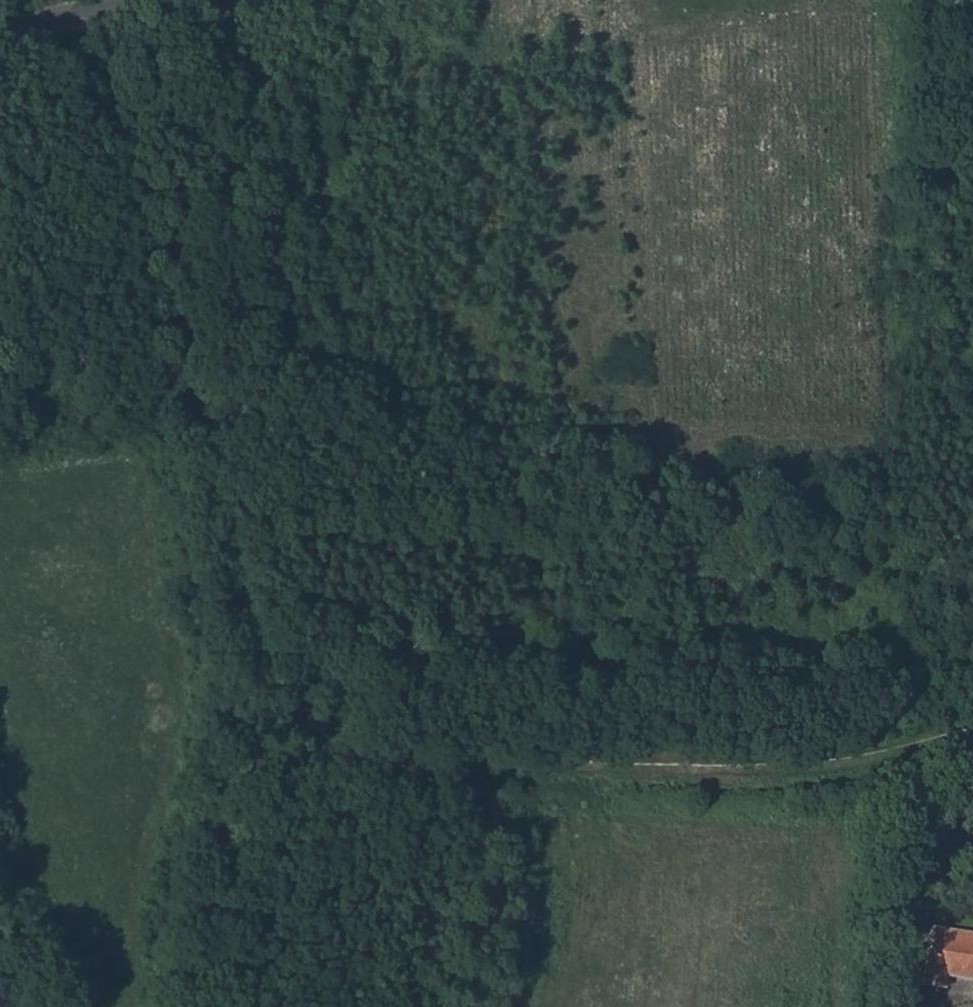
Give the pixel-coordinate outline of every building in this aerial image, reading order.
[(915,978),(936,981),(937,970),(971,976),(969,986),(972,987),(972,930),(923,923),(915,978)]
